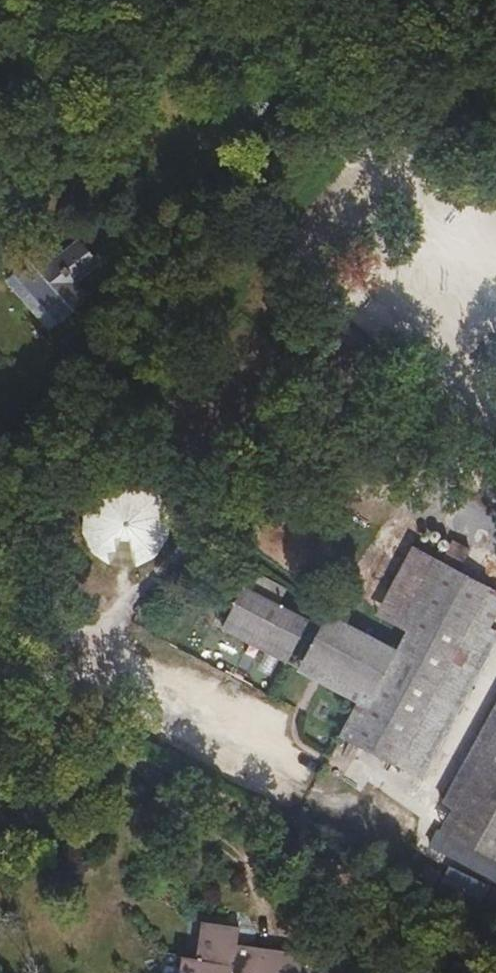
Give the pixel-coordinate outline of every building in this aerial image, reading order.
[(251,124),(235,102),(229,106),(246,127),(251,124)] [(49,253),(24,276),(70,324),(95,299),(80,285),(102,263),(84,244),(62,266),(49,253)] [(70,324),(24,276),(15,286),(60,333),(70,324)] [(128,542),(149,522),(153,493),(132,472),(104,470),(82,489),(80,517),(99,539),(128,542)] [(444,563),(435,558),(399,626),(407,631),(444,563)] [(472,621),(489,587),(444,563),(407,631),(397,649),(330,614),(308,655),(365,687),(357,701),(339,736),(412,774),(487,629),(472,621)] [(245,587),(229,614),(293,648),(308,620),(277,603),(283,588),(258,575),(251,590),(245,587)] [(293,648),(229,614),(223,628),(286,663),(293,648)] [(487,629),(412,774),(423,779),(495,640),(495,634),(487,629)] [(365,687),(308,655),(300,670),(357,701),(365,687)] [(452,807),(495,728),(495,703),(441,801),(452,807)] [(452,807),(440,830),(495,860),(495,728),(452,807)] [(302,953),(238,944),(240,927),(200,921),(195,959),(180,957),(178,972),(299,972),(302,953)]
